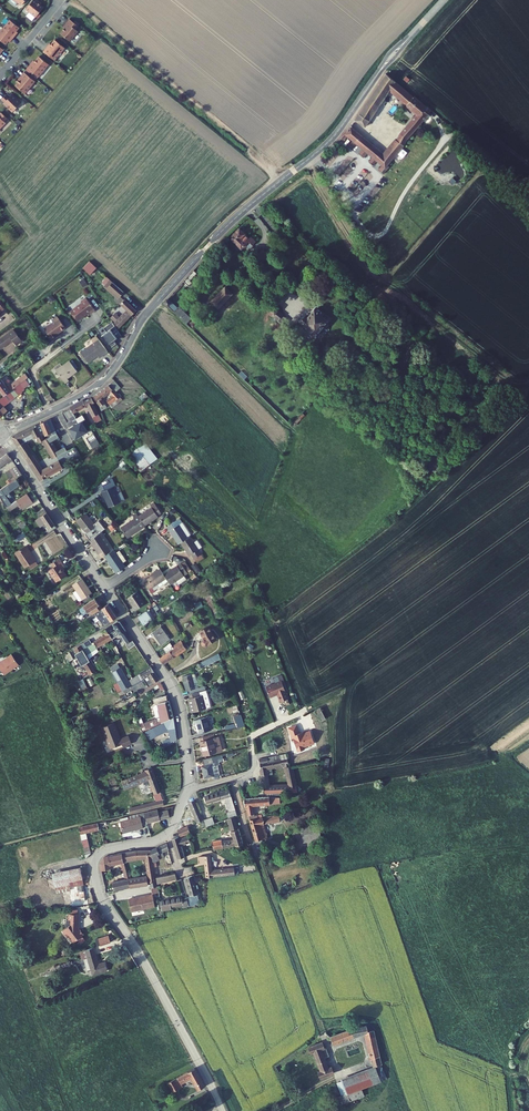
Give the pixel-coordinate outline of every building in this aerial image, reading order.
[(20,7),(30,16),(38,6),(33,2),(32,1),(32,0),(27,0),(20,7)] [(9,35),(11,32),(10,31),(11,30),(14,26),(4,18),(0,23),(0,29),(9,35)] [(65,30),(60,36),(70,43),(78,33),(76,31),(78,28),(70,21),(64,28),(66,29),(65,30)] [(0,43),(3,39),(4,38),(6,39),(9,35),(0,29),(0,42),(0,43)] [(48,47),(44,53),(55,62),(65,50),(55,42),(51,47),(50,48),(48,47)] [(32,64),(27,70),(38,79),(49,66),(39,58),(35,64),(34,65),(32,64)] [(35,83),(24,74),(19,80),(21,81),(19,82),(15,88),(25,95),(35,83)] [(417,131),(416,130),(430,113),(426,110),(429,106),(416,95),(415,96),(388,74),(354,119),(364,127),(369,121),(376,126),(397,97),(417,115),(399,135),(395,140),(394,139),(382,153),(391,160),(402,147),(408,139),(410,140),(414,135),(412,134),(414,132),(416,133),(417,131)] [(5,104),(4,105),(12,114),(21,105),(12,96),(9,100),(6,97),(2,101),(5,104)] [(345,130),(339,136),(343,140),(346,136),(351,140),(348,144),(350,146),(360,134),(349,125),(345,130)] [(360,134),(350,146),(352,148),(356,144),(361,148),(358,152),(360,154),(370,143),(360,134)] [(370,143),(360,154),(363,157),(367,153),(371,157),(368,161),(370,163),(380,151),(370,143)] [(382,153),(380,151),(370,163),(373,165),(376,161),(381,165),(378,169),(381,172),(391,160),(382,153)] [(248,242),(239,231),(231,237),(230,241),(238,250),(248,242)] [(265,259),(259,253),(252,259),(258,265),(265,259)] [(89,260),(83,267),(90,274),(97,267),(89,260)] [(188,286),(189,287),(192,283),(191,282),(198,275),(194,271),(170,297),(174,301),(188,286)] [(114,297),(115,295),(104,286),(109,280),(106,278),(100,285),(114,297)] [(120,290),(109,280),(104,286),(115,295),(120,290)] [(296,281),(292,286),(296,290),(300,285),(296,281)] [(234,290),(226,282),(208,301),(216,308),(234,290)] [(89,305),(80,292),(75,296),(76,297),(64,306),(72,316),(84,307),(85,308),(89,305)] [(188,317),(168,299),(164,303),(183,322),(188,317)] [(114,321),(128,311),(120,300),(118,302),(119,303),(117,304),(120,309),(110,317),(114,321)] [(276,322),(281,316),(272,308),(268,312),(272,315),(270,317),(276,322)] [(324,314),(317,308),(310,316),(306,313),(299,322),(303,326),(302,327),(307,331),(304,334),(305,337),(309,341),(312,340),(317,335),(318,336),(325,328),(323,327),(328,322),(321,317),(324,314)] [(61,321),(53,310),(48,314),(49,315),(40,322),(47,332),(53,329),(52,328),(61,321)] [(202,321),(198,316),(188,326),(193,330),(202,321)] [(109,347),(116,344),(113,339),(120,336),(113,322),(104,327),(107,332),(102,334),(109,347)] [(0,339),(0,348),(1,349),(12,340),(16,345),(22,341),(14,329),(0,339)] [(85,354),(84,353),(90,349),(92,352),(102,346),(90,330),(86,334),(88,337),(73,347),(81,357),(85,354)] [(59,371),(65,366),(66,368),(70,364),(62,354),(49,364),(58,377),(62,374),(59,371)] [(5,397),(16,389),(24,383),(21,380),(13,385),(10,380),(13,378),(9,373),(0,380),(0,390),(5,397)] [(112,379),(107,384),(111,389),(112,388),(115,391),(119,387),(112,379)] [(107,384),(92,397),(100,406),(103,403),(100,399),(108,392),(111,396),(106,401),(109,405),(119,396),(115,391),(112,388),(111,389),(107,384)] [(16,389),(5,397),(0,401),(0,419),(8,412),(4,407),(21,395),(16,389)] [(85,407),(86,409),(88,408),(94,418),(99,414),(93,405),(94,404),(90,398),(82,403),(85,407)] [(81,401),(69,409),(73,414),(85,407),(82,403),(81,401)] [(53,434),(56,433),(57,432),(51,416),(40,422),(45,435),(51,432),(53,434)] [(12,436),(25,457),(30,454),(32,453),(25,442),(23,443),(21,439),(31,434),(33,437),(34,439),(37,438),(39,443),(43,441),(54,458),(59,454),(57,451),(64,446),(56,433),(53,434),(46,439),(44,439),(43,438),(36,424),(12,436)] [(25,442),(33,437),(31,434),(21,439),(23,443),(25,442)] [(96,439),(89,443),(94,449),(100,445),(96,439)] [(145,440),(129,452),(141,470),(158,458),(145,440)] [(7,461),(8,463),(13,459),(9,454),(1,459),(1,458),(0,459),(0,467),(7,461)] [(41,481),(45,478),(53,474),(63,468),(59,461),(43,470),(35,458),(33,459),(29,462),(41,481)] [(23,474),(17,465),(12,468),(18,477),(23,474)] [(17,478),(0,489),(0,497),(3,502),(5,505),(10,502),(6,494),(21,484),(17,478)] [(113,492),(108,486),(98,493),(108,507),(123,496),(117,490),(113,492)] [(31,502),(25,493),(15,499),(20,508),(31,502)] [(130,515),(136,525),(150,517),(149,516),(153,513),(149,506),(144,508),(144,507),(130,515)] [(36,514),(39,518),(47,512),(44,508),(36,514)] [(55,525),(47,512),(39,518),(34,521),(36,525),(39,524),(40,527),(45,524),(48,529),(55,525)] [(130,515),(128,513),(124,515),(125,518),(112,526),(118,536),(136,525),(130,515)] [(79,514),(70,521),(84,540),(93,533),(79,514)] [(157,528),(169,545),(172,543),(179,538),(170,525),(172,523),(170,519),(157,528)] [(24,520),(19,522),(24,533),(30,530),(24,520)] [(97,554),(102,551),(94,537),(98,535),(95,531),(93,533),(84,540),(83,541),(93,557),(97,554)] [(106,548),(98,535),(94,537),(102,551),(106,548)] [(179,538),(172,543),(181,557),(183,556),(186,559),(194,554),(190,550),(194,547),(189,540),(186,543),(182,536),(179,538)] [(28,559),(19,545),(10,551),(18,565),(28,559)] [(108,552),(106,548),(102,551),(97,554),(108,573),(117,567),(115,562),(118,560),(112,550),(108,552)] [(210,556),(208,553),(201,558),(203,561),(210,556)] [(45,568),(40,571),(48,584),(59,576),(54,568),(57,566),(52,558),(43,564),(45,568)] [(191,566),(197,573),(201,570),(195,563),(191,566)] [(173,564),(155,575),(158,579),(162,586),(175,577),(173,574),(177,572),(173,564)] [(155,575),(151,569),(138,578),(139,579),(135,582),(140,590),(158,579),(155,575)] [(75,580),(65,586),(68,592),(65,594),(66,595),(69,593),(79,587),(75,580)] [(85,595),(79,587),(69,593),(66,595),(70,602),(72,603),(74,601),(75,602),(85,595)] [(127,593),(118,598),(126,611),(135,605),(127,593)] [(87,600),(75,607),(71,610),(74,615),(75,616),(79,613),(81,612),(84,616),(85,616),(95,609),(92,605),(91,606),(87,600)] [(147,604),(130,617),(135,624),(150,614),(148,611),(151,609),(147,604)] [(95,609),(85,616),(82,618),(86,624),(89,622),(88,619),(86,618),(88,616),(89,618),(92,617),(92,618),(96,616),(99,620),(93,624),(96,628),(109,620),(100,606),(95,609)] [(108,624),(96,632),(100,639),(105,636),(104,634),(107,632),(114,643),(106,648),(108,653),(124,643),(112,624),(108,624)] [(198,624),(190,628),(189,629),(193,637),(192,638),(191,638),(190,639),(190,641),(190,642),(191,643),(193,644),(196,643),(205,637),(198,624)] [(161,627),(153,632),(162,645),(170,640),(161,627)] [(87,652),(102,643),(100,639),(96,632),(93,634),(96,640),(84,648),(80,642),(73,648),(80,659),(88,654),(87,652)] [(174,659),(175,658),(191,647),(190,645),(188,646),(187,644),(185,646),(184,644),(185,643),(184,641),(175,648),(176,649),(170,653),(174,659)] [(176,649),(175,648),(172,643),(163,649),(167,655),(160,659),(164,665),(174,659),(170,653),(176,649)] [(81,664),(71,648),(66,652),(76,667),(81,664)] [(19,665),(12,653),(0,660),(0,667),(4,674),(19,665)] [(207,655),(188,666),(191,671),(209,660),(207,655)] [(76,667),(83,678),(89,675),(81,664),(76,667)] [(151,685),(142,670),(128,678),(133,686),(137,693),(151,685)] [(121,693),(133,686),(128,678),(116,685),(108,671),(100,676),(108,689),(103,692),(107,699),(112,696),(112,697),(120,692),(121,693)] [(191,678),(194,677),(193,674),(182,677),(186,691),(188,690),(190,695),(191,695),(201,692),(200,687),(197,688),(195,688),(191,678)] [(273,684),(259,689),(264,699),(267,698),(268,695),(271,696),(274,704),(282,701),(275,684),(273,684)] [(201,692),(191,695),(193,699),(189,700),(193,713),(206,709),(202,696),(206,695),(205,690),(201,692)] [(151,722),(154,727),(159,724),(166,721),(161,704),(155,706),(158,718),(153,719),(153,721),(151,722)] [(230,705),(223,707),(231,728),(238,726),(230,705)] [(317,717),(312,708),(310,706),(306,709),(309,714),(312,719),(317,717)] [(315,709),(321,721),(327,718),(320,706),(315,709)] [(200,719),(188,723),(192,736),(204,732),(200,719)] [(171,746),(166,721),(159,724),(160,727),(140,738),(143,744),(158,736),(159,740),(163,738),(164,744),(157,748),(159,752),(171,746)] [(154,727),(151,722),(135,731),(137,736),(154,727)] [(107,743),(103,735),(96,739),(100,746),(84,754),(90,766),(110,756),(104,744),(107,743)] [(207,735),(195,739),(197,744),(194,745),(198,758),(216,752),(212,739),(209,740),(207,735)] [(267,769),(290,763),(288,753),(259,760),(262,769),(260,770),(262,778),(268,776),(267,769)] [(217,756),(198,762),(200,767),(198,767),(201,779),(215,775),(211,764),(219,761),(217,756)] [(296,778),(294,765),(291,766),(285,767),(288,779),(296,778)] [(123,811),(123,815),(124,818),(157,811),(155,804),(157,804),(145,772),(115,786),(117,792),(134,785),(135,788),(140,787),(141,789),(143,788),(150,805),(123,811)] [(270,787),(269,780),(263,782),(265,794),(303,791),(303,783),(297,783),(296,778),(288,779),(288,785),(270,787)] [(216,802),(220,812),(226,811),(220,793),(196,802),(199,809),(216,802)] [(287,802),(287,799),(277,800),(263,801),(263,799),(237,803),(238,812),(239,812),(243,823),(249,822),(247,811),(266,807),(268,818),(270,818),(276,816),(276,812),(274,813),(274,807),(277,807),(277,803),(287,802)] [(194,800),(188,802),(196,822),(203,820),(194,800)] [(183,808),(184,809),(191,829),(197,827),(196,825),(189,806),(183,808)] [(230,820),(226,811),(220,812),(224,823),(228,821),(230,820)] [(140,828),(166,822),(165,815),(155,817),(154,814),(137,818),(140,828)] [(137,818),(112,823),(116,837),(141,831),(140,828),(137,818)] [(249,845),(260,842),(256,828),(271,824),(270,818),(268,818),(243,824),(249,845)] [(225,838),(231,835),(228,821),(224,823),(220,825),(223,838),(225,838)] [(199,833),(209,830),(206,822),(196,825),(197,827),(199,833)] [(315,832),(314,824),(293,830),(295,838),(315,832)] [(93,835),(91,828),(73,832),(80,861),(86,856),(81,837),(93,835)] [(315,832),(295,838),(297,845),(317,840),(315,832)] [(182,833),(171,837),(174,843),(184,839),(182,833)] [(205,850),(206,856),(218,854),(235,850),(231,835),(225,838),(227,846),(215,849),(215,848),(205,850)] [(172,866),(177,864),(174,853),(181,850),(182,852),(184,851),(182,841),(173,846),(172,845),(167,846),(172,866)] [(148,851),(150,863),(161,861),(160,856),(167,855),(166,848),(148,851)] [(154,882),(150,863),(148,851),(141,852),(142,860),(146,878),(147,885),(152,884),(154,884),(154,882)] [(123,863),(137,861),(136,852),(127,853),(121,854),(123,863)] [(129,890),(126,876),(123,863),(121,854),(104,859),(100,865),(101,873),(110,871),(109,870),(110,867),(122,865),(125,882),(121,883),(123,891),(129,890)] [(194,870),(195,878),(196,883),(208,883),(225,880),(224,873),(203,876),(201,862),(190,863),(190,870),(194,870)] [(79,870),(79,866),(50,873),(53,889),(70,886),(82,883),(82,881),(79,870)] [(126,876),(129,890),(148,886),(147,885),(146,878),(131,881),(129,875),(126,876)] [(173,885),(172,878),(154,882),(154,884),(155,888),(173,885)] [(187,883),(177,885),(182,904),(191,902),(187,883)] [(88,905),(84,887),(70,889),(71,893),(73,892),(77,908),(88,905)] [(127,904),(129,916),(149,912),(146,900),(127,904)] [(182,905),(155,910),(157,921),(161,920),(160,917),(176,914),(177,916),(183,915),(182,905)] [(71,920),(65,921),(63,921),(64,927),(66,927),(66,932),(59,939),(64,945),(66,943),(72,949),(75,946),(78,949),(82,945),(79,942),(80,940),(76,936),(74,937),(72,935),(74,933),(72,920),(71,920)] [(93,946),(96,952),(105,949),(104,944),(97,947),(96,945),(93,946)] [(80,958),(89,983),(104,977),(101,969),(95,971),(89,955),(80,958)] [(381,1066),(375,1047),(370,1033),(365,1035),(363,1028),(350,1031),(326,1040),(329,1047),(360,1035),(369,1063),(370,1063),(372,1070),(381,1066)] [(303,1050),(305,1055),(309,1054),(316,1073),(312,1074),(314,1081),(329,1076),(327,1069),(323,1070),(316,1051),(320,1050),(318,1045),(303,1050)] [(171,1087),(173,1090),(183,1084),(191,1097),(198,1092),(188,1074),(163,1089),(168,1098),(172,1096),(167,1090),(171,1087)] [(342,1095),(338,1082),(332,1084),(337,1097),(342,1095)] [(176,1094),(173,1090),(171,1087),(167,1090),(172,1096),(176,1094)]
